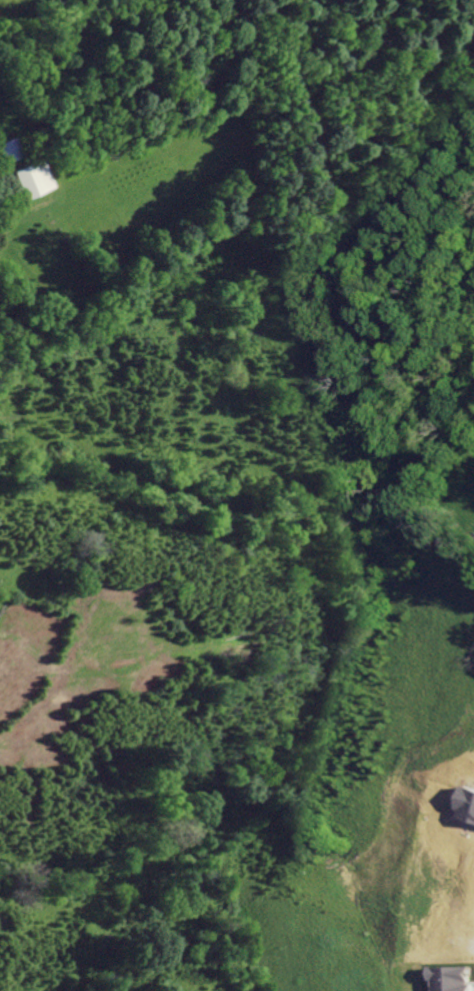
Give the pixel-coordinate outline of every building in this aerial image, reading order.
[(19,158),(10,137),(0,141),(0,166),(19,158)] [(10,171),(23,200),(53,186),(41,158),(10,171)] [(434,979),(442,979),(442,990),(437,990),(472,990),(472,985),(468,985),(468,976),(471,976),(471,967),(434,966),(434,979)]
